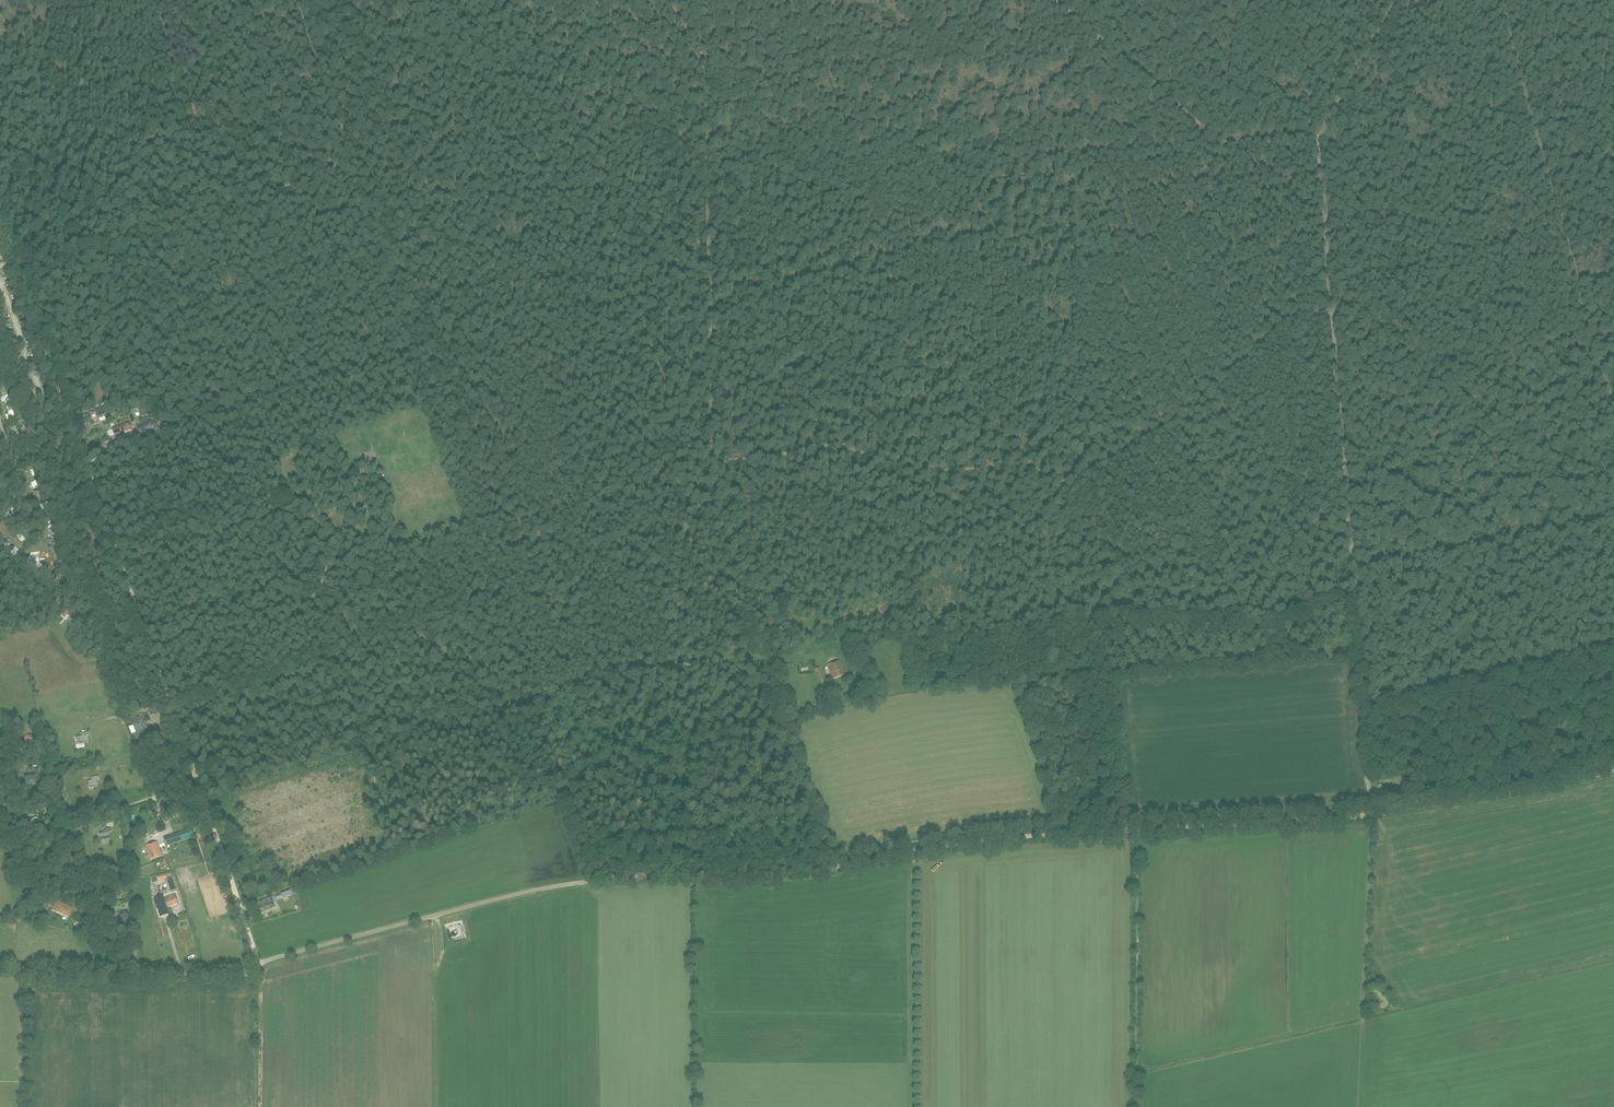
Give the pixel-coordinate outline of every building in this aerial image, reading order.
[(105,406),(95,410),(98,418),(104,416),(105,420),(110,418),(109,413),(108,414),(105,406)] [(146,407),(145,408),(138,410),(141,417),(149,414),(146,407)] [(145,418),(141,420),(143,424),(138,427),(144,435),(146,434),(145,431),(153,425),(149,420),(147,421),(145,418)] [(113,428),(116,438),(125,435),(123,432),(127,431),(131,430),(129,422),(113,428)] [(144,435),(138,427),(129,434),(134,442),(144,435)] [(61,614),(65,617),(67,614),(69,616),(74,620),(73,621),(76,624),(79,620),(82,616),(73,608),(68,612),(65,609),(61,614)] [(855,636),(845,638),(846,646),(857,644),(855,636)] [(839,662),(828,666),(832,679),(844,676),(839,662)] [(156,708),(148,710),(150,716),(158,713),(156,708)] [(132,721),(137,732),(135,733),(138,739),(139,738),(141,742),(145,739),(144,736),(147,735),(144,727),(146,726),(144,721),(143,721),(141,716),(136,719),(132,721)] [(82,736),(77,737),(75,738),(76,740),(78,740),(79,744),(88,743),(87,736),(90,735),(89,732),(81,733),(82,736)] [(24,774),(25,780),(38,779),(38,774),(39,774),(39,769),(35,770),(35,773),(24,774)] [(91,777),(92,780),(87,781),(88,788),(98,787),(97,780),(100,780),(99,776),(91,777)] [(1375,786),(1374,792),(1382,795),(1383,788),(1382,784),(1379,784),(1375,786)] [(8,805),(0,806),(2,815),(9,813),(7,808),(9,808),(8,805)] [(33,814),(30,814),(30,819),(27,821),(29,828),(35,827),(37,821),(33,819),(33,814)] [(192,827),(164,837),(167,846),(195,836),(192,827)] [(103,829),(103,832),(99,833),(101,840),(110,839),(108,832),(112,832),(111,828),(103,829)] [(157,842),(146,846),(151,860),(162,856),(157,842)] [(22,850),(11,851),(11,853),(13,853),(14,859),(20,858),(19,852),(22,852),(22,850)] [(46,862),(47,862),(49,861),(48,859),(53,858),(53,855),(53,853),(52,852),(44,853),(44,854),(44,855),(45,855),(45,858),(44,859),(44,861),(46,862)] [(173,882),(172,878),(166,880),(167,883),(168,883),(171,892),(176,890),(175,886),(176,886),(174,881),(173,882)] [(31,895),(25,889),(22,893),(23,894),(20,898),(25,902),(28,898),(30,900),(32,898),(31,897),(30,896),(31,895)] [(175,894),(164,898),(167,907),(178,903),(175,894)] [(259,905),(262,912),(276,907),(272,897),(259,902),(260,905),(259,905)] [(68,916),(72,909),(57,901),(52,909),(56,911),(57,911),(68,916)] [(120,912),(121,919),(122,919),(123,922),(125,922),(125,919),(129,918),(128,910),(120,912)] [(86,930),(90,921),(83,917),(78,926),(86,930)]
